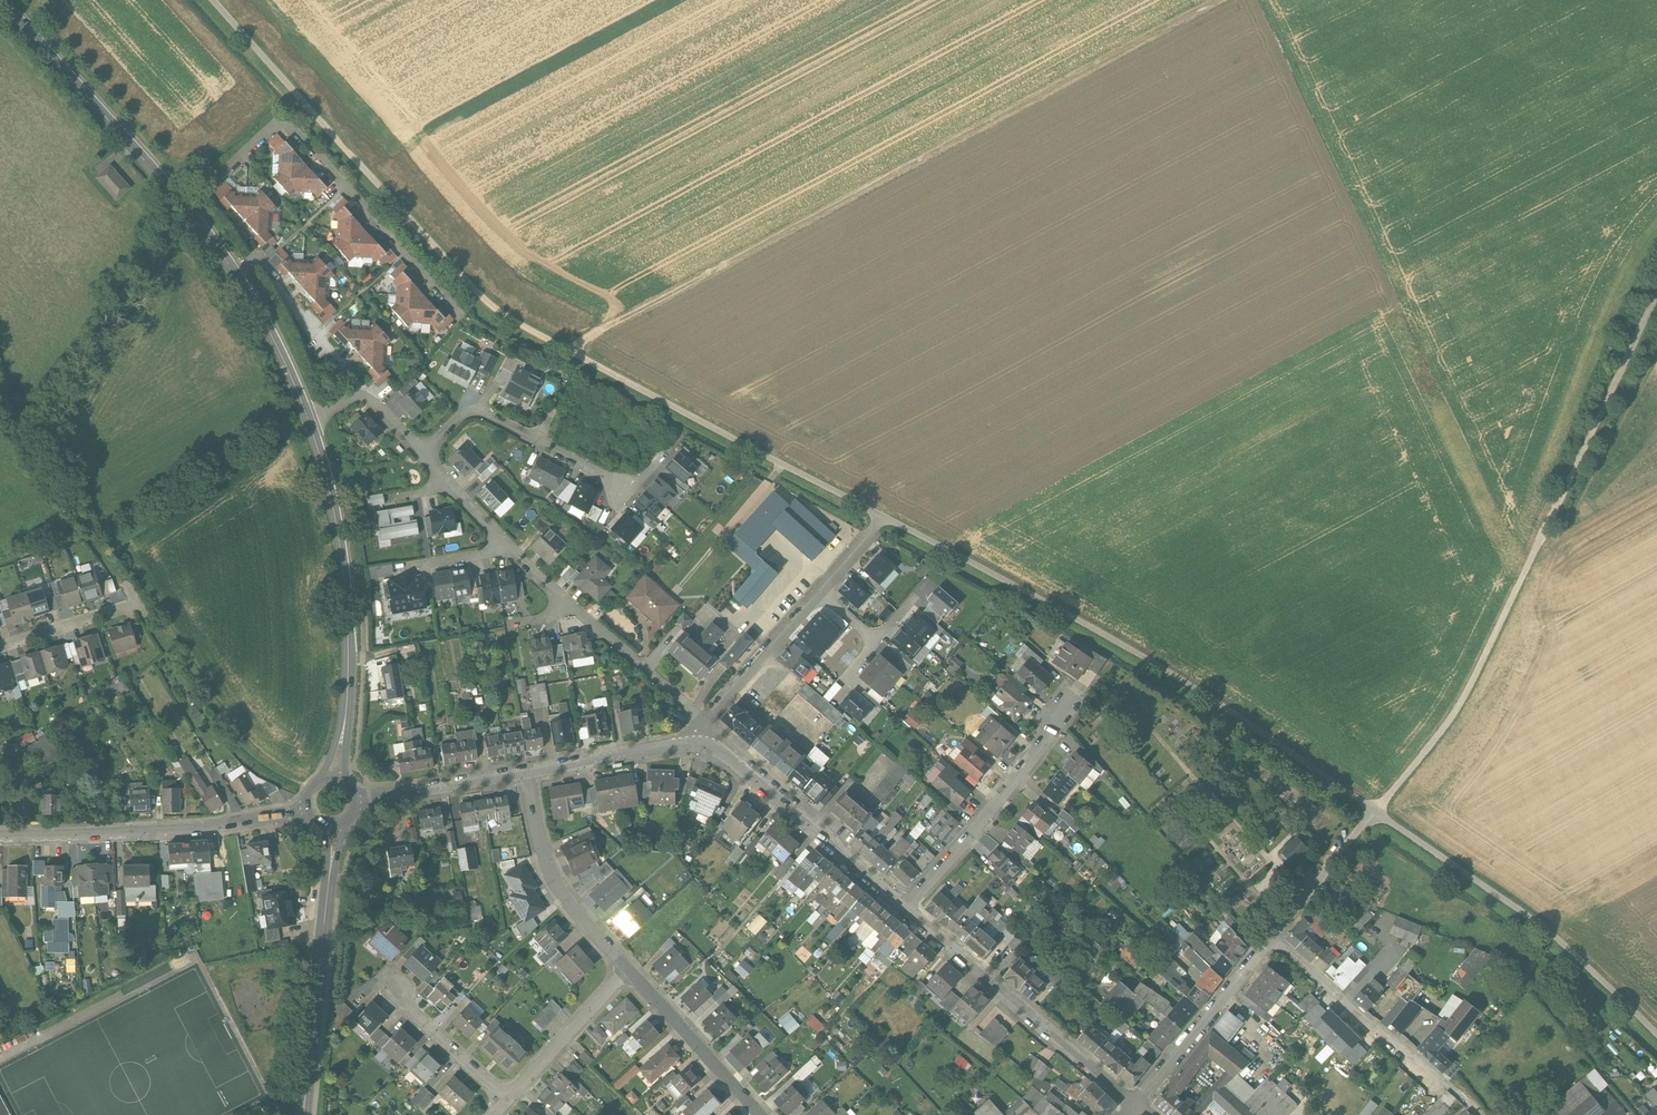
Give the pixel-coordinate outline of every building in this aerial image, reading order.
[(300,164),(301,164),(301,161),(292,151),(296,149),(288,140),(275,151),(279,156),(279,165),(298,166),(300,164)] [(298,166),(279,165),(279,174),(274,179),(282,188),(304,168),(301,164),(300,164),(298,166)] [(129,189),(110,168),(98,179),(117,200),(129,189)] [(307,172),(307,171),(304,168),(282,188),(290,197),(295,192),(304,193),(305,174),(307,172)] [(305,174),(304,193),(313,193),(317,198),(330,186),(322,178),(319,181),(310,172),(307,171),(307,172),(305,174)] [(215,195),(220,201),(238,185),(232,179),(215,195)] [(243,216),(245,214),(247,188),(240,188),(238,185),(220,201),(228,210),(231,207),(240,216),(243,216)] [(258,188),(247,188),(245,214),(243,216),(246,220),(268,200),(258,188)] [(246,220),(249,223),(250,224),(252,222),(271,223),(272,213),(277,209),(268,200),(246,220)] [(334,217),(347,205),(342,200),(330,212),(334,217)] [(357,231),(359,229),(360,226),(351,217),(354,214),(347,205),(334,217),(338,221),(338,230),(357,231)] [(270,232),(271,223),(252,222),(250,224),(249,223),(249,227),(258,236),(254,239),(262,247),(275,236),(270,232)] [(357,231),(338,230),(337,239),(332,244),(340,253),(363,233),(359,229),(360,229),(359,229),(357,231)] [(366,237),(366,236),(363,233),(340,253),(349,262),(354,258),(363,258),(364,239),(366,237)] [(275,236),(262,247),(269,256),(282,245),(275,236)] [(364,239),(363,258),(372,259),(376,263),(389,251),(381,243),(378,246),(369,236),(366,236),(366,237),(364,239)] [(285,251),(273,263),(277,268),(290,256),(285,251)] [(389,251),(376,263),(381,268),(394,257),(389,251)] [(302,281),(303,261),(294,261),(290,256),(277,268),(285,277),(289,274),(297,283),(300,283),(302,281)] [(300,283),(303,286),(325,266),(317,257),(312,262),(303,261),(302,281),(300,283)] [(393,282),(406,270),(401,265),(388,277),(393,282)] [(309,288),(328,289),(329,280),(334,276),(325,266),(303,286),(307,290),(307,291),(309,288)] [(397,286),(396,296),(416,296),(418,294),(419,294),(418,291),(410,282),(413,279),(406,270),(393,282),(397,286)] [(307,291),(307,290),(306,293),(315,303),(311,306),(319,314),(332,303),(328,299),(328,289),(309,288),(307,291)] [(422,298),(418,294),(416,296),(396,296),(396,305),(391,309),(399,318),(422,298)] [(412,323),(421,323),(423,304),(425,302),(422,298),(399,318),(407,327),(412,323)] [(425,301),(425,302),(423,304),(421,323),(430,324),(434,329),(447,317),(440,308),(436,311),(428,301),(425,301)] [(332,303),(319,314),(327,322),(339,311),(332,303)] [(447,317),(434,329),(440,334),(453,323),(447,317)] [(330,330),(334,335),(347,323),(343,318),(330,330)] [(359,347),(360,328),(351,327),(347,323),(334,335),(345,346),(348,343),(354,350),(357,350),(357,349),(359,347)] [(357,349),(357,350),(360,353),(383,333),(374,324),(369,328),(360,328),(359,347),(357,349)] [(366,355),(386,356),(386,347),(391,342),(383,333),(360,353),(364,357),(366,355)] [(445,372),(468,383),(475,370),(480,361),(457,349),(451,362),(445,372)] [(496,359),(484,353),(480,361),(475,370),(487,376),(496,359)] [(364,357),(363,357),(363,360),(372,369),(369,372),(376,381),(389,369),(385,365),(386,356),(366,355),(364,357)] [(526,364),(508,355),(501,368),(511,373),(513,374),(516,367),(523,370),(526,364)] [(467,388),(468,383),(445,372),(451,362),(446,359),(438,373),(467,388)] [(523,370),(516,367),(513,374),(511,373),(498,397),(500,397),(500,396),(519,406),(523,398),(531,402),(538,389),(537,388),(541,380),(523,370)] [(404,397),(414,388),(419,384),(414,379),(399,392),(404,397)] [(429,405),(414,388),(404,397),(398,402),(414,419),(429,405)] [(526,411),(531,402),(523,398),(519,406),(500,396),(500,397),(526,411)] [(379,433),(363,416),(350,428),(367,445),(379,433)] [(465,477),(481,462),(464,445),(448,460),(454,465),(453,466),(459,472),(460,471),(465,477)] [(683,483),(696,470),(690,465),(691,464),(685,459),(684,460),(679,455),(667,468),(677,477),(683,483)] [(495,462),(490,457),(476,471),(481,476),(493,464),(495,462)] [(564,472),(539,459),(529,477),(554,490),(555,490),(561,478),(564,472)] [(497,469),(493,464),(481,476),(478,478),(483,483),(497,469)] [(683,483),(677,477),(673,483),(683,492),(684,493),(689,488),(683,483)] [(561,478),(555,490),(554,490),(552,494),(557,498),(571,483),(561,478)] [(678,498),(676,495),(667,487),(657,479),(646,492),(665,508),(670,512),(681,499),(678,497),(678,498)] [(492,481),(478,495),(494,512),(508,498),(492,481)] [(580,481),(576,487),(567,504),(588,514),(600,491),(580,481)] [(683,492),(673,483),(671,481),(667,487),(676,495),(678,498),(678,497),(683,492)] [(571,483),(557,498),(567,504),(576,487),(571,483)] [(665,508),(646,492),(635,505),(653,521),(665,508)] [(790,507),(775,493),(757,512),(772,526),(813,563),(836,537),(796,500),(790,507)] [(383,494),(367,497),(369,507),(384,504),(383,494)] [(412,508),(377,514),(382,541),(417,534),(412,508)] [(452,530),(455,530),(451,509),(430,513),(431,517),(434,534),(434,533),(440,533),(452,530)] [(772,526),(757,512),(736,535),(752,548),(772,526)] [(542,535),(548,529),(548,530),(552,524),(542,515),(532,526),(542,535)] [(640,531),(641,529),(631,520),(625,515),(612,530),(628,544),(640,531)] [(644,535),(650,528),(635,515),(631,520),(641,529),(640,531),(644,535)] [(434,534),(431,517),(424,518),(428,538),(435,537),(434,533),(434,534)] [(549,562),(562,547),(552,538),(554,536),(548,530),(548,529),(542,535),(531,547),(549,564),(550,563),(549,562)] [(453,538),(452,530),(440,533),(441,540),(453,538)] [(758,552),(752,548),(736,535),(727,545),(749,562),(756,555),(758,552)] [(764,562),(756,555),(749,562),(757,570),(764,562)] [(894,570),(879,557),(866,571),(871,576),(880,585),(894,570)] [(609,570),(596,559),(576,581),(598,600),(609,587),(601,579),(609,570)] [(777,573),(764,562),(757,570),(735,596),(748,607),(777,573)] [(368,569),(370,580),(389,577),(388,566),(368,569)] [(571,567),(562,577),(567,582),(576,572),(571,567)] [(469,595),(470,594),(467,581),(465,569),(450,572),(454,597),(469,595)] [(94,572),(77,578),(84,602),(101,597),(98,586),(99,586),(98,584),(98,582),(97,583),(94,572)] [(454,597),(450,572),(433,575),(437,600),(454,597)] [(497,574),(501,602),(516,599),(513,584),(511,572),(497,574)] [(501,602),(497,574),(481,577),(483,588),(486,604),(501,602)] [(886,589),(880,585),(871,576),(866,582),(875,590),(881,595),(886,589)] [(425,608),(420,577),(388,583),(394,614),(425,608)] [(645,577),(627,598),(636,606),(636,605),(644,611),(643,612),(644,611),(660,625),(675,608),(662,597),(661,598),(650,588),(654,584),(645,577)] [(860,577),(854,583),(869,596),(875,590),(866,582),(860,577)] [(77,578),(58,583),(62,595),(66,608),(84,602),(77,578)] [(478,598),(476,589),(475,580),(467,581),(470,594),(469,595),(470,600),(478,598)] [(851,580),(840,592),(858,608),(869,596),(854,583),(851,580)] [(98,586),(101,597),(110,594),(106,581),(98,584),(99,586),(98,586)] [(513,584),(516,599),(524,598),(521,582),(513,584)] [(933,605),(930,608),(942,619),(945,615),(948,618),(959,604),(939,587),(927,601),(931,604),(933,605)] [(42,588),(25,594),(32,618),(50,613),(46,600),(42,588)] [(486,604),(483,588),(476,589),(478,598),(480,609),(487,607),(486,604)] [(25,594),(6,599),(9,609),(14,624),(26,620),(32,618),(25,594)] [(54,597),(58,610),(66,608),(62,595),(54,597)] [(46,600),(50,613),(58,610),(54,597),(46,600)] [(930,608),(933,605),(931,604),(923,613),(925,614),(929,608),(930,609),(930,608)] [(925,614),(930,619),(938,625),(943,619),(942,619),(930,608),(930,609),(929,608),(925,614)] [(27,622),(26,620),(14,624),(9,609),(2,611),(7,628),(27,622)] [(820,613),(809,626),(830,646),(842,633),(820,613)] [(684,614),(676,624),(684,631),(692,621),(684,614)] [(926,624),(915,615),(904,628),(924,646),(935,632),(936,632),(926,624)] [(844,630),(849,625),(839,616),(834,621),(844,630)] [(926,624),(936,632),(935,632),(939,635),(942,632),(943,630),(938,625),(930,619),(926,624)] [(137,623),(129,626),(134,640),(141,637),(137,623)] [(699,643),(702,646),(718,628),(712,623),(702,635),(704,637),(699,643)] [(129,625),(109,632),(116,652),(136,646),(134,640),(129,626),(129,625)] [(798,638),(803,642),(813,650),(820,657),(830,646),(809,626),(798,638)] [(718,628),(702,646),(708,652),(724,633),(718,628)] [(924,646),(904,628),(892,642),(903,651),(912,659),(913,659),(924,646)] [(943,630),(942,632),(952,640),(950,642),(951,647),(954,650),(959,643),(943,630)] [(583,632),(568,635),(568,636),(570,650),(572,660),(593,656),(590,639),(584,640),(583,632)] [(699,643),(686,632),(669,652),(670,653),(669,654),(675,660),(677,658),(686,666),(702,646),(699,643)] [(721,663),(729,670),(753,641),(745,634),(721,663)] [(88,639),(89,640),(77,644),(76,644),(79,654),(82,663),(90,661),(91,664),(93,663),(93,662),(103,659),(96,636),(88,639)] [(549,647),(547,638),(545,636),(542,637),(541,639),(530,641),(534,667),(551,664),(552,664),(549,647)] [(570,650),(568,636),(561,637),(562,645),(563,651),(570,650)] [(77,642),(69,645),(73,656),(79,654),(76,644),(77,644),(77,642)] [(805,653),(808,656),(813,650),(803,642),(798,647),(805,653)] [(1076,650),(1068,644),(1056,662),(1065,669),(1079,679),(1087,667),(1092,660),(1090,658),(1077,649),(1076,650)] [(69,645),(60,647),(64,660),(73,658),(73,656),(69,645)] [(563,651),(562,645),(549,647),(552,664),(551,664),(552,667),(566,664),(563,651)] [(702,646),(686,666),(695,674),(693,675),(700,681),(701,679),(702,680),(719,661),(708,652),(702,646)] [(60,647),(51,650),(50,652),(41,655),(47,674),(58,670),(61,672),(65,670),(66,667),(64,660),(60,647)] [(812,668),(790,648),(779,660),(801,680),(812,668)] [(1030,660),(1039,667),(1044,662),(1029,648),(1021,657),(1028,663),(1030,660)] [(899,657),(912,667),(916,662),(913,659),(912,659),(903,651),(899,656),(899,657)] [(1107,661),(1094,652),(1090,658),(1092,660),(1087,667),(1097,674),(1107,661)] [(800,658),(812,668),(816,663),(808,656),(805,653),(800,658)] [(33,658),(30,657),(22,659),(26,673),(30,686),(39,683),(37,677),(47,674),(41,655),(33,658)] [(892,666),(880,656),(872,665),(894,684),(902,675),(892,666)] [(892,666),(902,675),(904,677),(912,667),(899,657),(892,666)] [(950,666),(946,670),(951,675),(956,670),(957,671),(963,664),(955,657),(948,664),(950,666)] [(12,662),(16,676),(26,673),(22,659),(12,662)] [(1039,667),(1030,660),(1028,663),(1019,673),(1019,674),(1027,681),(1041,692),(1052,679),(1039,667)] [(4,664),(10,683),(18,681),(16,676),(12,662),(4,664)] [(406,662),(400,664),(402,677),(408,675),(406,662)] [(0,665),(0,694),(1,694),(1,693),(4,692),(3,691),(12,688),(10,683),(4,664),(0,665)] [(894,684),(872,665),(861,678),(873,688),(883,697),(894,684)] [(404,697),(399,666),(383,669),(387,690),(381,691),(382,700),(404,697)] [(1013,677),(1023,686),(1027,681),(1019,674),(1019,673),(1017,671),(1013,677)] [(115,697),(129,689),(121,676),(108,684),(115,697)] [(1008,683),(1024,696),(1028,691),(1023,686),(1013,677),(1008,683)] [(524,680),(516,681),(518,695),(527,694),(524,680)] [(1024,696),(1008,683),(999,693),(998,692),(992,699),(1001,707),(1000,708),(1016,721),(1022,714),(1025,716),(1030,710),(1027,708),(1032,703),(1024,696)] [(843,715),(806,684),(798,694),(834,725),(843,715)] [(545,685),(538,686),(538,687),(542,708),(549,707),(545,685)] [(619,710),(619,709),(620,708),(617,686),(606,688),(610,711),(619,710)] [(542,708),(538,687),(529,689),(533,710),(542,708)] [(868,694),(880,704),(885,698),(883,697),(873,688),(868,694)] [(854,691),(841,705),(861,722),(873,708),(860,696),(854,691)] [(864,691),(860,696),(873,708),(875,710),(880,704),(868,694),(864,691)] [(928,692),(921,699),(930,706),(936,699),(928,692)] [(466,695),(467,702),(475,701),(474,694),(466,695)] [(925,703),(918,698),(912,705),(918,711),(925,703)] [(560,722),(550,724),(553,745),(573,741),(566,704),(559,705),(561,716),(559,716),(560,722)] [(620,708),(619,709),(619,710),(623,733),(643,729),(638,705),(620,708)] [(765,731),(736,705),(722,721),(734,731),(752,746),(765,731)] [(990,717),(999,725),(1003,720),(988,707),(981,715),(987,721),(990,717)] [(602,708),(594,710),(594,715),(582,717),(584,728),(587,728),(589,739),(607,736),(604,713),(603,714),(602,708)] [(903,720),(915,730),(923,721),(915,715),(917,713),(912,709),(903,720)] [(679,726),(686,720),(686,719),(685,719),(680,713),(673,718),(679,726)] [(999,725),(990,717),(987,721),(980,729),(983,731),(977,738),(998,757),(1014,737),(999,725)] [(540,730),(529,731),(527,720),(521,721),(523,732),(526,751),(543,748),(540,730)] [(788,744),(775,733),(777,731),(770,725),(765,731),(752,746),(790,778),(807,757),(805,759),(788,745),(790,742),(788,744)] [(30,731),(17,738),(22,747),(35,740),(30,731)] [(457,744),(476,741),(474,731),(456,735),(457,744)] [(523,732),(501,736),(504,755),(526,751),(523,732)] [(44,735),(26,750),(42,771),(61,756),(56,751),(58,749),(56,747),(54,748),(44,735)] [(493,735),(485,736),(488,757),(504,755),(501,736),(493,738),(493,735)] [(967,749),(977,757),(982,752),(967,739),(962,745),(967,750),(967,749)] [(413,750),(421,748),(419,741),(412,742),(413,750)] [(476,741),(457,744),(460,762),(478,759),(476,751),(477,748),(476,741)] [(413,750),(412,742),(404,743),(405,751),(413,750)] [(457,744),(441,747),(444,765),(460,762),(457,744)] [(807,757),(790,778),(803,790),(805,788),(807,791),(819,777),(810,768),(816,760),(824,767),(830,759),(816,747),(807,757)] [(421,748),(413,750),(417,771),(433,768),(430,750),(421,752),(421,748)] [(977,757),(967,749),(967,750),(956,762),(978,781),(989,767),(977,757)] [(413,750),(405,751),(406,754),(397,756),(400,773),(417,771),(413,750)] [(1075,753),(1061,771),(1076,782),(1079,785),(1092,769),(1093,768),(1084,761),(1075,753)] [(1103,770),(1090,754),(1084,761),(1093,768),(1092,769),(1099,775),(1103,770)] [(946,772),(954,779),(955,779),(959,773),(944,760),(937,767),(945,773),(945,774),(946,772)] [(898,762),(873,794),(884,802),(908,771),(898,762)] [(188,777),(199,794),(206,790),(189,763),(182,768),(188,777)] [(188,777),(182,768),(182,767),(169,771),(175,780),(175,781),(176,781),(188,777)] [(215,768),(208,773),(213,783),(221,778),(215,768)] [(1061,771),(1062,772),(1051,785),(1050,785),(1044,792),(1058,804),(1076,782),(1061,771)] [(675,774),(647,772),(646,782),(651,782),(650,797),(649,800),(659,801),(659,805),(669,805),(670,802),(675,802),(676,795),(676,791),(679,791),(679,779),(674,779),(675,774)] [(971,792),(955,779),(954,779),(946,772),(945,774),(945,773),(935,785),(954,801),(959,806),(971,792)] [(807,791),(805,793),(812,799),(813,798),(819,803),(820,802),(834,785),(835,784),(835,780),(832,777),(828,778),(822,773),(819,777),(807,791)] [(632,775),(613,778),(618,805),(636,802),(636,798),(633,785),(632,775)] [(254,791),(244,776),(232,783),(246,805),(252,802),(254,805),(267,797),(261,787),(254,791)] [(689,780),(685,794),(691,797),(699,781),(690,777),(689,780)] [(613,778),(595,781),(600,808),(618,805),(613,778)] [(685,794),(689,780),(679,779),(679,791),(676,791),(676,795),(685,796),(685,794)] [(726,790),(700,779),(699,781),(691,797),(702,802),(697,812),(711,818),(712,817),(716,808),(717,809),(719,806),(726,790)] [(175,781),(175,780),(163,780),(163,789),(162,813),(179,813),(179,803),(181,803),(181,801),(179,801),(179,789),(176,789),(176,781),(175,781)] [(650,797),(651,782),(646,782),(646,786),(640,786),(642,797),(642,798),(650,797)] [(261,787),(267,797),(278,790),(276,788),(267,783),(261,787)] [(636,798),(642,797),(640,786),(640,784),(633,785),(636,798)] [(569,787),(564,788),(565,789),(559,790),(558,788),(549,790),(554,819),(566,817),(565,809),(583,806),(580,791),(579,785),(569,786),(569,787)] [(834,785),(820,802),(825,806),(839,789),(834,785)] [(149,786),(130,787),(131,799),(131,812),(150,811),(149,786)] [(206,790),(199,794),(209,812),(223,804),(212,786),(206,790)] [(580,791),(583,806),(592,804),(590,789),(580,791)] [(60,792),(53,792),(53,796),(42,796),(41,816),(59,816),(60,792)] [(873,815),(846,792),(829,812),(857,835),(872,816),(873,815)] [(507,797),(483,801),(486,820),(495,818),(496,821),(511,818),(507,797)] [(763,818),(740,800),(732,811),(733,812),(725,822),(726,824),(721,830),(721,831),(728,836),(728,837),(736,844),(736,843),(740,846),(763,818)] [(483,801),(459,805),(463,827),(478,824),(478,821),(486,820),(483,801)] [(957,814),(959,815),(964,810),(959,806),(954,801),(949,807),(957,814)] [(1044,812),(1034,804),(1024,817),(1044,833),(1053,821),(1053,820),(1045,814),(1045,813),(1044,812)] [(947,814),(953,819),(957,814),(947,805),(942,811),(947,815),(947,814)] [(712,817),(718,820),(720,818),(726,809),(719,806),(717,809),(716,808),(712,817)] [(1058,825),(1063,820),(1059,816),(1049,806),(1044,812),(1045,813),(1045,814),(1053,820),(1053,821),(1058,825)] [(440,809),(418,812),(421,829),(433,827),(433,831),(444,829),(442,815),(441,816),(440,809)] [(1064,810),(1059,816),(1063,820),(1076,833),(1081,827),(1064,810)] [(953,819),(947,814),(947,815),(930,834),(940,843),(957,823),(953,819)] [(872,816),(849,845),(861,854),(874,839),(869,835),(880,823),(872,816)] [(721,831),(721,830),(726,824),(725,822),(720,818),(718,820),(713,829),(719,834),(721,831)] [(1033,839),(1017,825),(1004,841),(1016,850),(1021,854),(1033,839)] [(762,841),(756,848),(757,849),(763,854),(767,849),(772,853),(787,836),(775,826),(762,841)] [(886,826),(874,839),(876,841),(880,836),(884,839),(892,830),(886,826)] [(590,835),(591,835),(590,835),(592,834),(589,827),(576,833),(579,840),(590,835)] [(415,828),(406,830),(409,843),(417,842),(415,828)] [(911,846),(915,842),(922,834),(916,828),(905,841),(911,846)] [(579,840),(562,847),(569,862),(568,863),(574,875),(577,874),(588,869),(586,865),(596,861),(589,845),(594,843),(590,835),(579,840)] [(800,847),(787,836),(772,853),(784,864),(785,864),(790,858),(800,847)] [(757,849),(756,848),(762,841),(757,837),(744,852),(744,853),(749,857),(757,849)] [(1289,868),(1308,849),(1297,838),(1278,857),(1289,868)] [(876,841),(874,839),(861,854),(871,863),(884,848),(876,841)] [(890,853),(884,848),(871,863),(885,875),(890,871),(902,857),(903,855),(911,846),(905,841),(902,839),(890,853)] [(207,842),(191,843),(193,863),(198,863),(208,862),(207,842)] [(267,842),(246,845),(247,850),(250,866),(252,865),(271,862),(269,853),(271,852),(271,850),(269,850),(267,842)] [(451,863),(458,862),(454,842),(448,843),(451,863)] [(915,842),(911,846),(903,855),(907,858),(919,845),(915,842)] [(191,843),(168,845),(168,847),(166,847),(167,856),(169,855),(170,865),(184,864),(193,863),(191,843)] [(410,846),(386,851),(391,879),(403,877),(401,868),(414,866),(410,846)] [(473,848),(457,851),(460,871),(477,868),(473,848)] [(492,851),(494,863),(500,862),(509,861),(507,848),(492,851)] [(736,863),(744,853),(744,852),(739,848),(730,859),(736,863)] [(1021,870),(997,849),(989,859),(999,868),(1012,880),(1012,879),(1021,870)] [(252,865),(250,866),(247,850),(240,851),(248,893),(256,892),(252,865)] [(814,850),(788,880),(798,888),(811,874),(824,858),(814,850)] [(1021,854),(1016,850),(1012,855),(1031,870),(1035,865),(1021,854)] [(914,868),(920,874),(936,857),(929,851),(914,868)] [(914,868),(902,857),(890,871),(908,887),(920,874),(914,868)] [(795,862),(790,858),(785,864),(784,864),(774,876),(779,881),(795,862)] [(824,858),(811,874),(815,878),(821,883),(834,867),(824,858)] [(45,876),(45,867),(45,861),(34,861),(34,876),(45,876)] [(599,867),(596,861),(586,865),(588,869),(577,874),(581,883),(595,871),(599,867)] [(599,867),(595,871),(602,879),(610,872),(613,870),(606,862),(599,867)] [(196,889),(193,863),(184,864),(185,875),(183,875),(184,880),(186,880),(187,890),(196,889)] [(199,868),(198,863),(193,863),(196,889),(197,901),(222,898),(220,872),(204,873),(201,870),(201,868),(199,868)] [(105,864),(91,865),(94,896),(107,895),(106,882),(105,867),(105,864)] [(91,865),(78,867),(78,869),(79,885),(80,897),(94,896),(91,865)] [(536,887),(523,865),(505,876),(516,894),(510,897),(525,922),(545,910),(533,890),(536,887)] [(27,898),(27,866),(9,866),(9,870),(9,898),(27,898)] [(62,866),(45,867),(45,876),(45,886),(45,887),(55,887),(63,887),(62,866)] [(106,882),(113,882),(112,866),(105,867),(106,882)] [(149,867),(123,867),(124,891),(124,901),(135,900),(135,902),(139,902),(139,900),(156,900),(155,887),(149,887),(149,867)] [(834,867),(821,883),(827,888),(832,893),(846,877),(834,867)] [(1012,879),(1012,880),(999,868),(994,873),(1010,887),(1015,882),(1012,879)] [(610,872),(602,879),(604,881),(589,894),(604,911),(627,891),(613,875),(610,872)] [(808,885),(815,878),(811,874),(798,888),(795,892),(789,900),(792,903),(797,897),(800,900),(806,894),(804,893),(810,886),(808,885)] [(846,877),(832,893),(836,896),(842,901),(856,885),(846,877)] [(1281,890),(1291,882),(1286,877),(1276,883),(1281,890)] [(856,885),(842,901),(847,906),(851,910),(865,893),(856,885)] [(951,893),(956,897),(963,889),(958,885),(951,893)] [(65,895),(61,892),(55,892),(55,887),(45,887),(45,886),(42,886),(42,904),(58,903),(58,921),(52,921),(53,942),(47,942),(47,953),(68,953),(68,917),(67,903),(65,895)] [(945,887),(926,910),(937,920),(950,904),(956,897),(951,893),(945,887)] [(821,905),(832,893),(827,888),(826,890),(825,889),(821,894),(821,895),(814,902),(817,904),(819,903),(821,905)] [(256,892),(257,899),(264,898),(273,896),(271,889),(256,892)] [(784,896),(789,900),(795,892),(793,890),(791,892),(789,890),(784,896)] [(125,916),(124,901),(124,891),(116,892),(117,916),(125,916)] [(965,903),(958,911),(964,916),(971,908),(975,902),(980,896),(975,891),(971,896),(968,893),(962,900),(965,903)] [(636,901),(637,902),(641,898),(636,892),(625,902),(630,907),(636,901)] [(836,896),(832,893),(821,905),(816,910),(821,915),(831,904),(829,903),(836,896)] [(865,893),(851,910),(861,918),(875,901),(865,893)] [(273,896),(264,898),(266,911),(262,912),(262,914),(292,909),(291,900),(288,900),(287,894),(273,896)] [(419,894),(408,896),(409,903),(418,902),(419,894)] [(630,907),(614,922),(628,938),(651,917),(637,902),(636,901),(630,907)] [(875,901),(861,918),(865,921),(870,925),(884,909),(875,901)] [(74,902),(67,903),(68,917),(75,917),(74,902)] [(975,902),(971,908),(984,919),(989,914),(975,902)] [(950,904),(937,920),(951,931),(964,916),(958,911),(950,904)] [(471,906),(472,920),(483,919),(483,906),(471,906)] [(842,920),(847,914),(851,910),(847,906),(832,922),(837,926),(839,923),(842,920)] [(997,944),(981,931),(984,928),(989,923),(984,919),(971,908),(964,916),(977,927),(964,943),(984,960),(997,944)] [(292,909),(262,914),(262,916),(267,916),(269,928),(278,927),(293,924),(291,918),(294,917),(292,909)] [(884,909),(870,925),(875,930),(880,934),(894,918),(884,909)] [(1312,912),(1305,919),(1316,929),(1314,931),(1322,939),(1331,930),(1326,925),(1332,918),(1323,910),(1317,917),(1312,912)] [(990,912),(989,914),(984,919),(989,923),(1000,933),(1006,926),(999,919),(997,921),(991,915),(992,914),(990,912)] [(1349,933),(1355,939),(1374,918),(1368,913),(1349,933)] [(845,925),(851,918),(847,914),(842,920),(844,922),(841,925),(839,923),(837,926),(833,930),(836,933),(844,924),(845,925)] [(767,922),(759,915),(747,929),(755,936),(767,922)] [(977,927),(964,916),(951,931),(964,943),(977,927)] [(1231,927),(1237,936),(1242,932),(1229,917),(1224,921),(1230,928),(1231,927)] [(1423,927),(1397,917),(1390,935),(1403,940),(1401,944),(1407,947),(1409,942),(1415,945),(1423,927)] [(894,918),(880,934),(868,946),(876,953),(879,951),(888,941),(902,925),(894,918)] [(1305,919),(1286,939),(1296,949),(1305,939),(1306,939),(1307,938),(1308,937),(1304,932),(1311,924),(1305,919)] [(553,921),(534,938),(545,950),(548,953),(554,947),(566,936),(553,921)] [(860,936),(870,925),(865,921),(849,938),(854,942),(857,939),(860,936)] [(405,939),(388,923),(381,930),(383,932),(371,945),(390,961),(403,947),(400,945),(405,939)] [(875,930),(870,925),(860,936),(863,938),(861,940),(863,942),(875,930)] [(902,925),(888,941),(893,945),(899,950),(900,948),(912,934),(902,925)] [(1006,926),(1000,933),(1005,936),(1010,930),(1006,926)] [(278,927),(269,928),(265,928),(267,943),(280,941),(278,927)] [(1237,936),(1231,927),(1230,928),(1223,937),(1240,957),(1248,948),(1237,936)] [(1011,929),(1010,930),(1005,936),(1003,939),(1010,945),(1016,937),(1018,935),(1011,929)] [(1172,935),(1178,941),(1182,937),(1175,931),(1172,935)] [(916,937),(912,934),(900,948),(903,951),(916,937)] [(1016,937),(1010,945),(1008,947),(1018,955),(1027,945),(1016,937)] [(1240,957),(1223,937),(1216,946),(1234,966),(1240,957)] [(1322,951),(1307,938),(1306,939),(1305,939),(1296,949),(1312,963),(1322,951)] [(676,946),(670,939),(661,949),(666,954),(673,947),(674,948),(676,946)] [(1178,951),(1180,950),(1195,964),(1201,957),(1199,955),(1193,949),(1184,940),(1177,950),(1178,951)] [(886,954),(893,945),(888,941),(879,951),(882,954),(880,955),(891,965),(894,961),(886,954)] [(1199,955),(1207,947),(1201,941),(1193,949),(1199,955)] [(923,943),(910,958),(911,959),(903,968),(914,977),(922,968),(924,970),(937,955),(923,943)] [(1161,949),(1171,958),(1177,951),(1167,943),(1161,949)] [(794,955),(804,963),(813,953),(803,944),(794,955)] [(726,945),(713,958),(721,966),(734,953),(726,945)] [(407,962),(418,950),(413,946),(402,957),(407,962)] [(563,957),(556,963),(557,964),(574,983),(593,966),(575,946),(563,957)] [(546,964),(559,952),(554,947),(548,953),(545,950),(536,958),(543,966),(546,964)] [(666,954),(653,966),(669,983),(689,964),(674,948),(673,947),(666,954)] [(1127,947),(1120,955),(1134,967),(1141,958),(1127,947)] [(1220,952),(1216,956),(1207,947),(1199,955),(1201,957),(1223,979),(1234,966),(1223,955),(1220,952)] [(407,962),(405,964),(423,981),(436,967),(430,961),(436,955),(434,953),(431,957),(420,948),(418,950),(407,962)] [(1328,948),(1320,957),(1331,967),(1339,958),(1328,948)] [(1467,992),(1494,957),(1477,949),(1452,981),(1467,992)] [(557,964),(556,963),(563,957),(559,952),(546,964),(551,969),(557,964)] [(1212,993),(1199,982),(1192,991),(1167,968),(1172,963),(1168,960),(1157,952),(1147,963),(1159,972),(1158,974),(1185,997),(1199,1009),(1212,993)] [(1420,960),(1412,954),(1400,967),(1410,975),(1420,960)] [(1223,979),(1201,957),(1195,964),(1206,974),(1199,982),(1212,993),(1223,979)] [(1331,977),(1335,980),(1334,982),(1344,991),(1366,966),(1359,960),(1355,964),(1348,958),(1337,971),(1331,977)] [(1029,966),(1020,959),(1004,977),(1020,990),(1033,974),(1035,972),(1029,966)] [(1029,966),(1035,972),(1039,968),(1041,965),(1034,959),(1029,966)] [(734,970),(745,979),(754,969),(743,960),(734,970)] [(1041,965),(1039,968),(1052,979),(1055,983),(1062,975),(1045,961),(1041,965)] [(963,978),(947,964),(928,985),(944,999),(950,992),(963,978)] [(1337,971),(1332,966),(1326,972),(1331,977),(1337,971)] [(820,972),(816,967),(810,973),(815,978),(820,972)] [(1290,983),(1268,967),(1261,977),(1282,993),(1290,983)] [(1375,967),(1367,976),(1372,980),(1380,971),(1375,967)] [(1425,986),(1400,967),(1388,982),(1398,990),(1396,992),(1403,999),(1395,1009),(1396,1010),(1384,1024),(1389,1029),(1393,1026),(1413,1001),(1425,986)] [(1046,985),(1033,974),(1020,990),(1033,1001),(1046,985)] [(1055,983),(1052,979),(1050,981),(1056,986),(1065,976),(1063,974),(1062,975),(1055,983)] [(1377,975),(1354,1000),(1368,1013),(1381,996),(1378,994),(1387,983),(1377,975)] [(434,989),(433,990),(434,991),(427,998),(428,998),(435,1004),(434,1005),(442,1013),(460,993),(453,987),(455,984),(445,976),(434,989)] [(1282,993),(1261,977),(1253,986),(1274,1003),(1282,993)] [(912,993),(917,998),(927,988),(921,983),(912,993)] [(1134,993),(1121,983),(1107,999),(1099,993),(1094,998),(1106,1008),(1112,1013),(1123,1022),(1125,1023),(1144,1001),(1134,993)] [(427,998),(434,991),(433,990),(434,989),(429,984),(419,995),(425,1001),(428,998),(427,998)] [(700,984),(683,999),(695,1012),(711,996),(700,984)] [(1169,1006),(1140,984),(1134,993),(1160,1013),(1161,1014),(1168,1007),(1169,1006)] [(726,993),(716,1002),(722,1008),(723,1006),(739,991),(734,986),(726,993)] [(1274,1003),(1253,986),(1245,996),(1262,1009),(1267,1013),(1274,1003)] [(961,1001),(951,1012),(968,1026),(990,1001),(973,987),(961,1001)] [(721,988),(711,997),(716,1002),(726,993),(721,988)] [(838,992),(832,997),(836,1001),(841,995),(838,992)] [(945,1008),(955,997),(950,992),(944,999),(939,1004),(945,1008)] [(1298,1005),(1303,1010),(1316,998),(1311,994),(1298,1005)] [(462,1012),(466,1007),(471,1002),(466,997),(456,1007),(462,1012)] [(950,1012),(951,1012),(961,1001),(955,997),(945,1008),(950,1012)] [(1185,997),(1173,1011),(1168,1007),(1161,1014),(1181,1030),(1199,1009),(1185,997)] [(1449,1025),(1465,1004),(1454,997),(1439,1019),(1443,1021),(1449,1025)] [(626,998),(614,1008),(616,1009),(602,1022),(613,1034),(638,1012),(626,998)] [(1316,998),(1303,1010),(1308,1014),(1319,1005),(1320,1003),(1316,998)] [(547,1005),(548,1006),(557,1016),(562,1010),(552,1000),(547,1005)] [(1422,1008),(1413,1001),(1393,1026),(1401,1033),(1422,1008)] [(1449,1025),(1443,1021),(1439,1026),(1450,1037),(1460,1045),(1484,1016),(1467,1002),(1465,1004),(1449,1025)] [(388,1018),(371,1003),(358,1017),(355,1020),(356,1021),(358,1018),(368,1027),(365,1029),(372,1035),(378,1028),(388,1018)] [(1304,1017),(1314,1027),(1328,1014),(1319,1005),(1308,1014),(1304,1017)] [(343,1022),(352,1012),(353,1012),(347,1006),(337,1016),(343,1022)] [(557,1016),(548,1006),(533,1021),(543,1031),(557,1016)] [(722,1008),(705,1024),(719,1038),(737,1021),(723,1006),(722,1008)] [(483,1022),(466,1007),(462,1012),(453,1022),(469,1037),(477,1029),(482,1023),(483,1022)] [(1104,1022),(1112,1013),(1106,1008),(1098,1017),(1104,1022)] [(1273,1018),(1267,1013),(1262,1009),(1258,1015),(1269,1023),(1273,1018)] [(355,1020),(358,1017),(352,1012),(343,1022),(349,1027),(355,1020)] [(1329,1042),(1344,1026),(1330,1012),(1328,1014),(1314,1027),(1329,1042)] [(1161,1014),(1160,1013),(1157,1017),(1163,1023),(1147,1040),(1148,1041),(1161,1052),(1181,1030),(1161,1014)] [(789,1014),(780,1023),(790,1035),(800,1026),(789,1014)] [(813,1015),(807,1021),(819,1033),(821,1030),(826,1036),(830,1032),(813,1015)] [(1224,1015),(1212,1031),(1224,1041),(1237,1025),(1224,1015)] [(994,1018),(980,1035),(996,1047),(1010,1032),(994,1018)] [(495,1019),(487,1028),(485,1029),(486,1029),(491,1034),(497,1027),(500,1024),(495,1019)] [(647,1022),(631,1036),(643,1049),(659,1035),(647,1022)] [(1125,1023),(1123,1022),(1107,1040),(1113,1045),(1121,1035),(1123,1037),(1125,1035),(1123,1033),(1129,1026),(1125,1023)] [(487,1028),(482,1023),(477,1029),(482,1033),(486,1029),(485,1029),(487,1028)] [(738,1034),(742,1039),(753,1029),(749,1024),(738,1034)] [(1107,1040),(1090,1026),(1078,1040),(1094,1055),(1107,1040)] [(1359,1040),(1344,1026),(1329,1042),(1344,1056),(1357,1043),(1359,1040)] [(1439,1026),(1419,1050),(1430,1060),(1440,1049),(1450,1037),(1439,1026)] [(497,1027),(491,1034),(479,1047),(509,1074),(527,1054),(522,1050),(525,1047),(508,1031),(505,1034),(497,1027)] [(597,1027),(592,1032),(601,1042),(606,1037),(597,1027)] [(378,1028),(372,1035),(369,1038),(377,1044),(385,1035),(378,1028)] [(416,1044),(400,1029),(391,1040),(382,1049),(398,1064),(406,1054),(416,1044)] [(1212,1031),(1172,1082),(1184,1091),(1209,1059),(1227,1072),(1211,1089),(1219,1092),(1225,1087),(1235,1078),(1251,1064),(1224,1041),(1212,1031)] [(624,1033),(615,1042),(620,1047),(629,1039),(624,1033)] [(749,1036),(732,1052),(745,1066),(769,1044),(759,1033),(753,1039),(749,1036)] [(385,1035),(377,1044),(382,1049),(391,1040),(385,1035)] [(1113,1045),(1107,1040),(1094,1055),(1118,1075),(1131,1061),(1113,1045)] [(1156,1059),(1161,1052),(1148,1041),(1142,1048),(1156,1059)] [(1357,1043),(1344,1056),(1353,1065),(1366,1051),(1357,1043)] [(667,1046),(640,1070),(648,1079),(654,1074),(658,1078),(680,1058),(673,1051),(673,1052),(667,1046)] [(1443,1052),(1440,1049),(1430,1060),(1444,1073),(1452,1064),(1440,1054),(1443,1052)] [(588,1066),(594,1061),(583,1052),(578,1057),(588,1066)] [(774,1060),(777,1063),(781,1060),(772,1052),(763,1061),(768,1066),(774,1060)] [(442,1068),(426,1053),(410,1070),(427,1085),(442,1068)] [(406,1054),(398,1064),(403,1068),(411,1059),(406,1054)] [(1030,1057),(1023,1068),(1036,1077),(1042,1081),(1049,1070),(1030,1057)] [(1140,1059),(1135,1065),(1131,1061),(1118,1075),(1126,1083),(1135,1082),(1147,1068),(1143,1064),(1144,1063),(1140,1059)] [(565,1070),(574,1079),(584,1069),(575,1060),(565,1070)] [(768,1066),(761,1072),(755,1078),(767,1092),(787,1073),(777,1063),(774,1060),(768,1066)] [(810,1061),(792,1078),(797,1083),(798,1082),(800,1085),(817,1069),(810,1061)] [(838,1071),(847,1071),(846,1062),(837,1063),(838,1071)] [(1251,1094),(1269,1080),(1253,1062),(1251,1064),(1235,1078),(1251,1094)] [(1452,1064),(1444,1073),(1451,1079),(1460,1068),(1453,1062),(1452,1064)] [(626,1084),(638,1073),(633,1067),(621,1078),(626,1084)] [(678,1077),(673,1082),(674,1082),(684,1094),(685,1095),(686,1094),(700,1081),(688,1068),(678,1077)] [(1608,1114),(1625,1114),(1603,1090),(1607,1087),(1593,1071),(1580,1082),(1603,1110),(1608,1114)] [(660,1095),(674,1082),(673,1082),(678,1077),(674,1073),(655,1090),(660,1095)] [(572,1086),(561,1075),(549,1087),(565,1103),(576,1092),(577,1091),(572,1086)] [(474,1096),(454,1077),(440,1093),(460,1111),(474,1096)] [(1042,1081),(1036,1077),(1030,1088),(1031,1089),(1044,1099),(1049,1093),(1047,1091),(1051,1085),(1042,1081)] [(1087,1078),(1077,1086),(1083,1089),(1080,1093),(1058,1080),(1054,1085),(1078,1101),(1081,1097),(1080,1096),(1093,1083),(1087,1078)] [(1235,1078),(1225,1087),(1235,1101),(1248,1111),(1252,1114),(1267,1114),(1269,1113),(1251,1094),(1235,1078)] [(1269,1080),(1251,1094),(1269,1113),(1271,1114),(1288,1114),(1296,1106),(1269,1080)] [(1284,1080),(1277,1087),(1285,1095),(1292,1088),(1284,1080)] [(572,1086),(577,1091),(576,1092),(583,1099),(589,1093),(576,1081),(572,1086)] [(776,1102),(788,1114),(789,1114),(790,1114),(801,1104),(810,1096),(800,1085),(798,1082),(797,1083),(776,1102)] [(1154,1104),(1167,1114),(1173,1114),(1183,1104),(1178,1099),(1184,1091),(1172,1082),(1154,1104)] [(1546,1110),(1549,1114),(1597,1114),(1603,1110),(1580,1082),(1579,1082),(1546,1110)] [(1106,1095),(1093,1083),(1080,1096),(1081,1097),(1093,1109),(1106,1095)] [(429,1092),(424,1087),(412,1101),(417,1105),(429,1092)] [(565,1103),(549,1087),(538,1099),(546,1107),(554,1114),(555,1114),(565,1103)] [(1219,1092),(1211,1089),(1197,1104),(1191,1110),(1196,1114),(1200,1114),(1214,1099),(1233,1114),(1245,1114),(1248,1111),(1235,1101),(1225,1087),(1219,1092)] [(1044,1099),(1031,1089),(1022,1099),(1029,1106),(1038,1114),(1064,1114),(1061,1113),(1053,1107),(1044,1099)] [(627,1097),(635,1104),(641,1097),(633,1090),(627,1097)] [(1653,1090),(1646,1096),(1656,1109),(1656,1094),(1653,1090)] [(689,1109),(689,1110),(694,1114),(710,1114),(722,1104),(709,1091),(695,1104),(689,1109)] [(435,1098),(429,1092),(417,1105),(423,1111),(435,1098)] [(1433,1106),(1434,1107),(1430,1112),(1431,1112),(1428,1114),(1443,1114),(1457,1101),(1448,1092),(1433,1106)] [(1061,1113),(1067,1106),(1049,1093),(1044,1099),(1053,1107),(1061,1113)] [(680,1109),(690,1099),(686,1094),(685,1095),(684,1094),(674,1103),(680,1109)] [(1093,1109),(1097,1112),(1099,1114),(1108,1114),(1117,1105),(1106,1095),(1093,1109)] [(0,1096),(0,1114),(10,1114),(0,1096)] [(689,1109),(695,1104),(690,1099),(680,1109),(676,1112),(679,1114),(684,1114),(689,1110),(689,1109)] [(989,1099),(975,1112),(977,1114),(1019,1114),(1029,1106),(1022,1099),(1004,1114),(989,1099)] [(1187,1099),(1183,1104),(1191,1110),(1197,1104),(1187,1099)] [(1383,1110),(1383,1111),(1377,1107),(1378,1106),(1371,1101),(1359,1114),(1391,1114),(1383,1110)] [(809,1114),(833,1114),(822,1103),(809,1114)] [(790,1114),(791,1114),(799,1114),(805,1109),(801,1104),(790,1114)] [(1183,1104),(1173,1114),(1196,1114),(1191,1110),(1183,1104)] [(1067,1106),(1061,1113),(1064,1114),(1079,1114),(1067,1106)]
